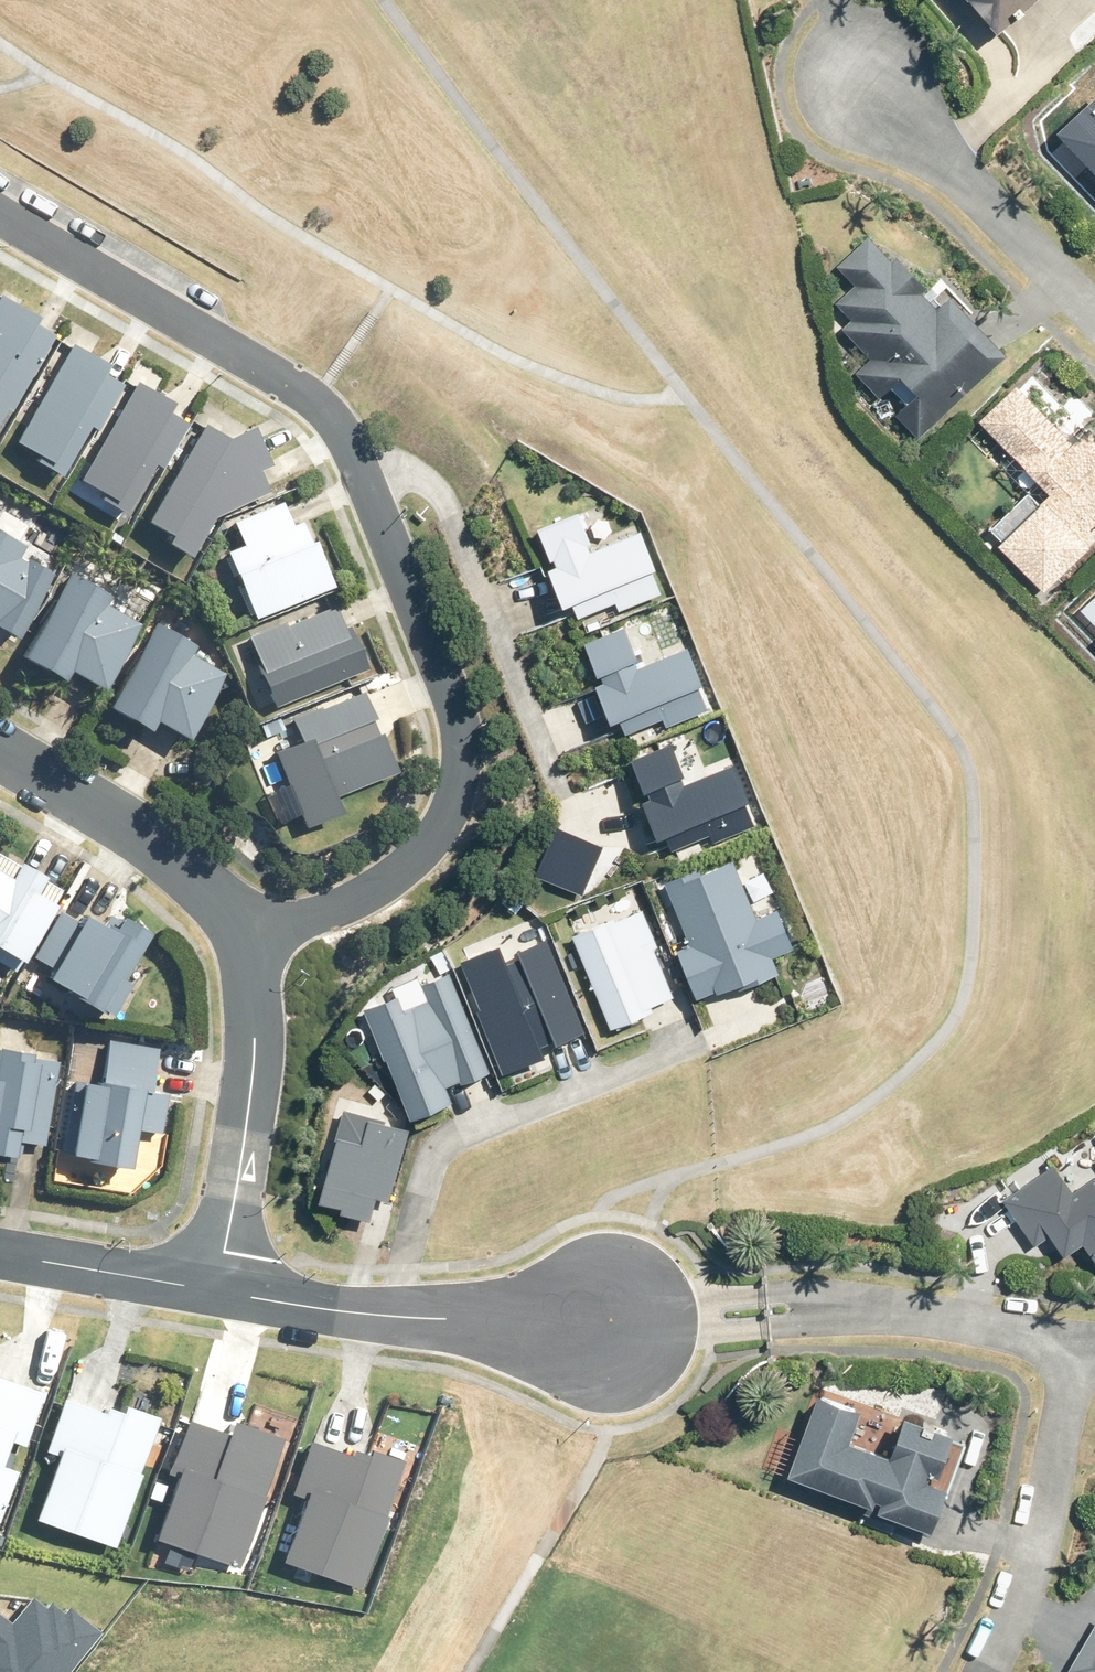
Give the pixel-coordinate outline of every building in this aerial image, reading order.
[(996,48),(1041,12),(1032,0),(956,0),(996,48)] [(1058,137),(1094,176),(1094,101),(1058,137)] [(910,394),(897,408),(920,430),(1006,338),(949,283),(937,296),(922,282),(927,276),(898,247),(893,252),(869,228),(838,259),(855,276),(835,296),(851,311),(842,320),(872,350),(856,366),(879,388),(893,375),(910,394)] [(56,339),(2,307),(0,310),(0,431),(56,339)] [(13,455),(67,485),(125,378),(71,349),(13,455)] [(1015,373),(979,409),(1048,479),(997,529),(1042,576),(1081,536),(1084,540),(1094,528),(1094,416),(1089,409),(1070,429),(1015,373)] [(130,387),(74,490),(132,521),(188,418),(130,387)] [(141,536),(191,565),(216,523),(285,495),(258,428),(227,440),(205,428),(141,536)] [(231,553),(259,620),(340,587),(321,541),(315,544),(305,522),(296,526),(286,501),(238,522),(248,546),(231,553)] [(670,595),(643,522),(606,536),(596,509),(532,532),(569,631),(633,608),(670,595)] [(0,525),(0,620),(10,626),(50,564),(24,547),(22,551),(14,546),(21,537),(0,525)] [(107,588),(67,564),(17,644),(58,669),(63,660),(96,680),(137,615),(103,594),(107,588)] [(249,636),(276,707),(371,671),(353,626),(347,629),(339,607),(289,626),(287,621),(249,636)] [(193,641),(154,617),(104,697),(143,721),(150,710),(183,730),(223,666),(190,646),(193,641)] [(721,712),(697,641),(645,658),(637,636),(589,652),(620,745),(721,712)] [(279,753),(309,828),(348,812),(342,798),(402,774),(386,734),(380,736),(374,721),(379,719),(368,691),(296,720),(305,742),(279,753)] [(755,819),(736,767),(691,783),(680,753),(636,769),(666,852),(755,819)] [(580,895),(600,847),(559,830),(539,878),(580,895)] [(745,838),(654,876),(703,993),(794,955),(745,838)] [(30,881),(39,864),(14,850),(4,867),(0,864),(0,957),(9,962),(50,892),(30,881)] [(631,883),(563,910),(607,1020),(675,993),(631,883)] [(73,916),(58,905),(30,951),(45,960),(41,966),(65,980),(64,983),(97,1002),(98,999),(104,1004),(122,973),(118,971),(145,924),(118,908),(111,920),(102,914),(101,918),(79,906),(73,916)] [(543,922),(470,951),(511,1053),(584,1024),(543,922)] [(445,975),(372,1004),(409,1099),(448,1084),(444,1075),(479,1061),(445,975)] [(56,1055),(24,1048),(26,1040),(0,1036),(0,1143),(8,1144),(10,1134),(42,1139),(56,1055)] [(137,1078),(93,1070),(92,1073),(76,1071),(64,1145),(123,1156),(129,1124),(158,1129),(166,1088),(137,1082),(137,1078)] [(423,1113),(351,1093),(322,1194),(395,1214),(423,1113)] [(1051,1250),(1079,1294),(1094,1284),(1094,1183),(1081,1192),(1069,1172),(1006,1210),(1037,1259),(1051,1250)] [(25,1392),(0,1385),(0,1481),(25,1392)] [(73,1399),(39,1520),(116,1541),(150,1420),(73,1399)] [(979,1449),(905,1424),(886,1480),(857,1470),(873,1422),(822,1405),(806,1452),(804,1451),(787,1500),(956,1558),(972,1510),(959,1506),(979,1449)] [(189,1421),(155,1542),(232,1563),(266,1442),(189,1421)] [(306,1440),(272,1561),(349,1582),(383,1461),(306,1440)] [(104,1632),(70,1606),(65,1612),(52,1602),(47,1608),(35,1599),(14,1625),(0,1613),(0,1671),(72,1671),(104,1632)] [(1079,1663),(1094,1671),(1094,1636),(1079,1663)]
